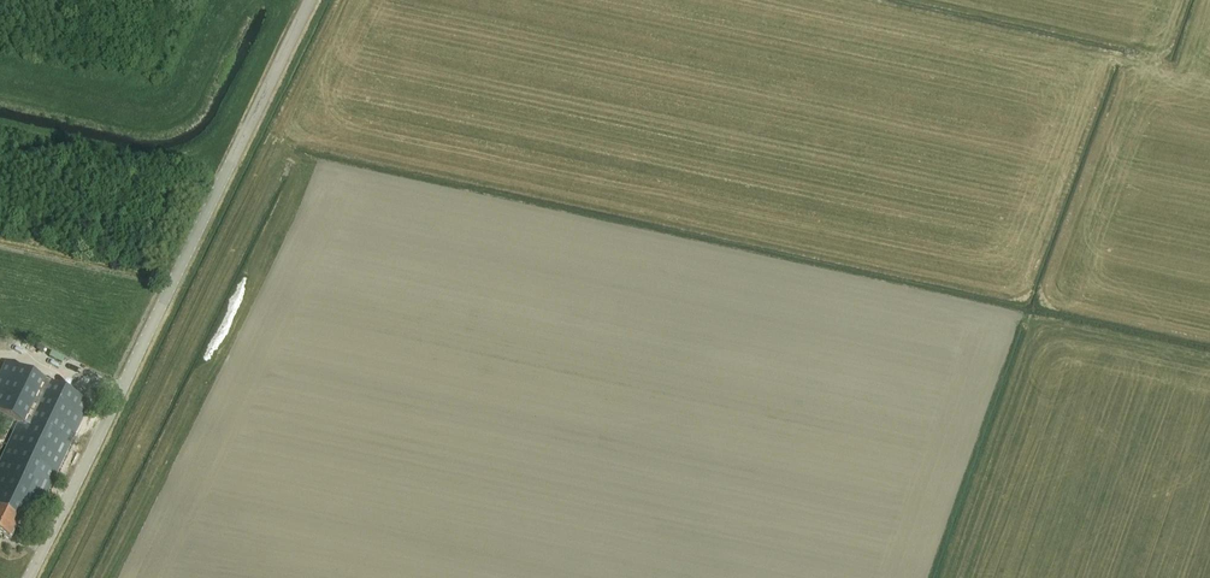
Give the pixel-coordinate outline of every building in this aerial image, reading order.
[(90,403),(6,362),(0,374),(0,424),(11,429),(15,421),(18,422),(0,461),(0,535),(10,540),(17,527),(27,531),(30,525),(43,498),(47,494),(90,403)]
